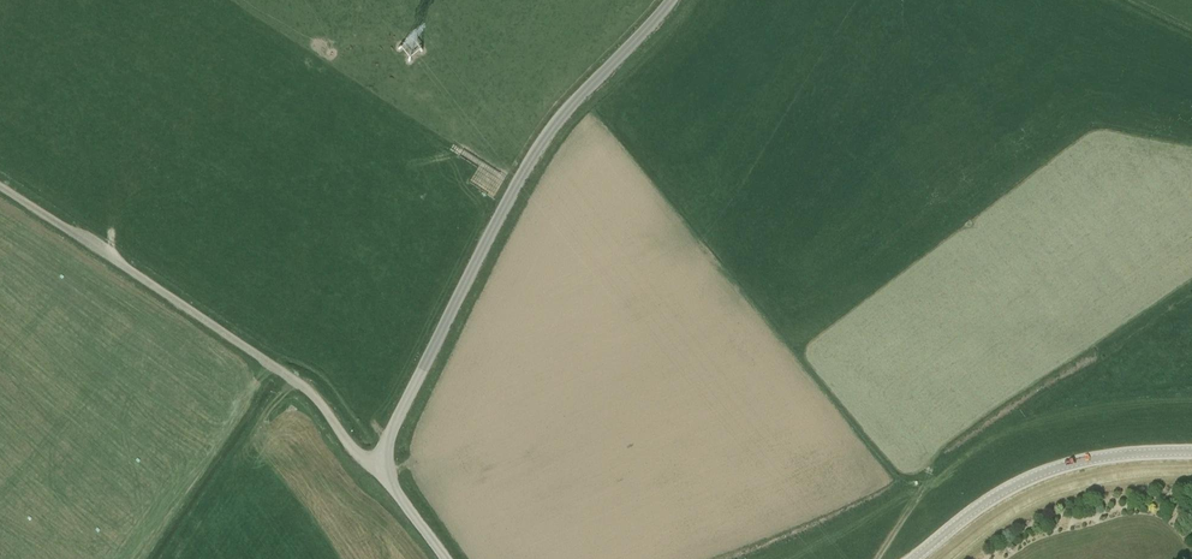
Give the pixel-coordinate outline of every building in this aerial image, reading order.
[(409,29),(388,43),(405,69),(426,55),(409,29)]
